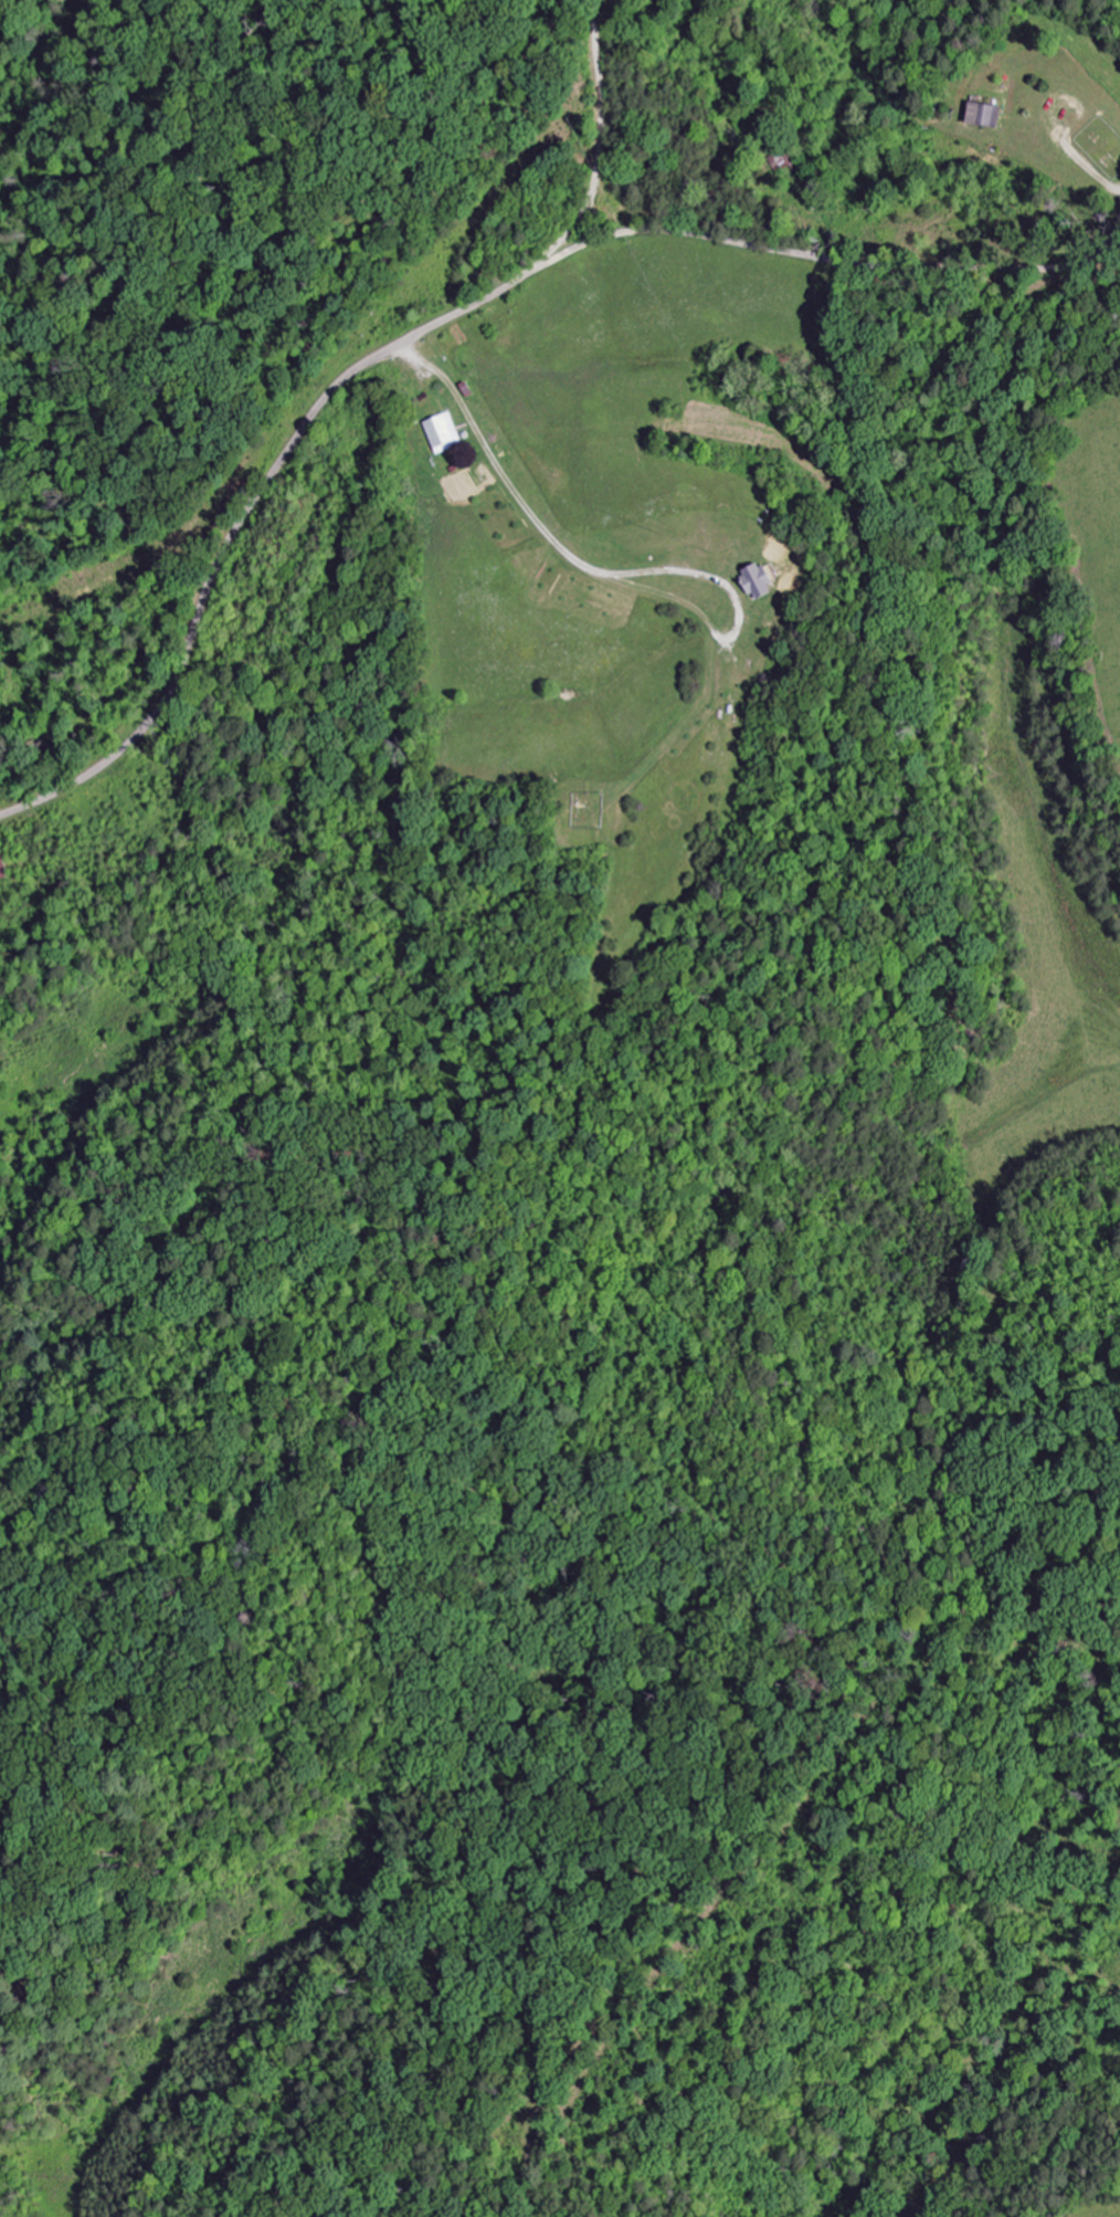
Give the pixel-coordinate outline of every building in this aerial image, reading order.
[(963,124),(980,127),(983,106),(966,103),(963,124)] [(432,455),(460,445),(447,412),(420,423),(432,455)]
